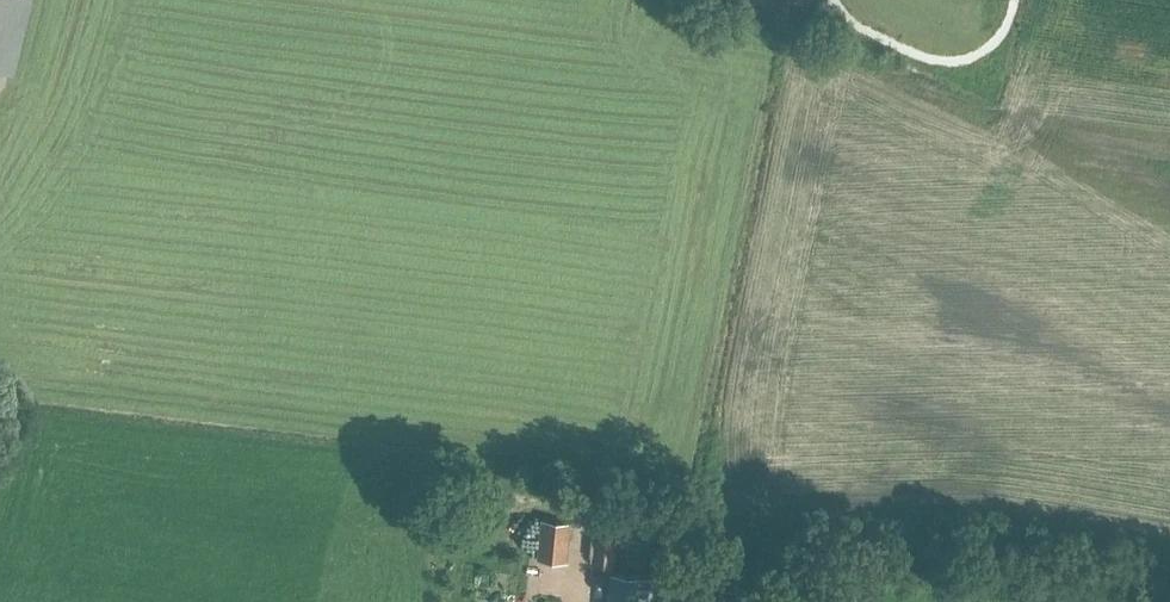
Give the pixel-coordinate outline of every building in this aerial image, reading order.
[(9,71),(25,0),(0,0),(0,69),(9,71)] [(543,521),(540,546),(567,549),(569,523),(543,521)] [(616,536),(596,535),(593,564),(614,565),(616,536)] [(553,567),(551,577),(580,581),(582,571),(553,567)] [(610,601),(658,601),(660,579),(613,575),(610,601)]
